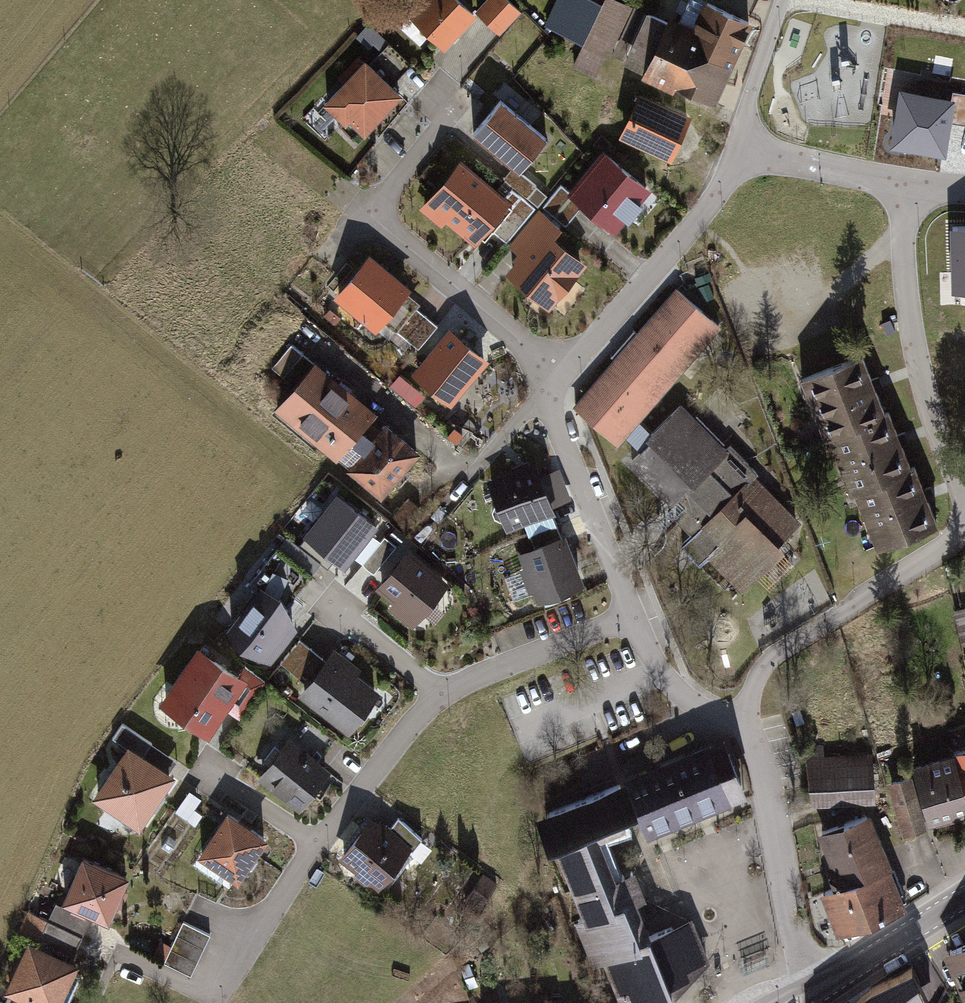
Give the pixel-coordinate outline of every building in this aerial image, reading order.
[(411,16),(444,47),(475,15),(459,0),(427,0),(411,16)] [(508,0),(488,0),(477,11),(499,32),(520,11),(508,0)] [(600,6),(588,0),(555,0),(542,27),(582,45),(600,6)] [(634,10),(612,0),(603,0),(600,6),(582,45),(572,68),(601,81),(610,61),(634,10)] [(685,33),(663,23),(640,74),(711,106),(748,25),(699,3),(685,33)] [(610,61),(640,74),(663,23),(634,10),(610,61)] [(410,61),(389,42),(372,60),(392,80),(410,61)] [(367,60),(346,81),(344,80),(324,100),(344,119),(347,116),(363,131),(400,91),(367,60)] [(690,113),(639,90),(618,134),(670,158),(690,113)] [(955,91),(950,121),(964,123),(964,93),(955,91)] [(950,101),(901,94),(894,142),(943,149),(950,101)] [(501,100),(473,133),(513,166),(521,172),(548,138),(501,100)] [(607,154),(573,193),(612,227),(646,188),(607,154)] [(461,164),(431,200),(476,237),(486,226),(506,201),(461,164)] [(513,166),(503,178),(526,198),(536,187),(513,166)] [(562,183),(542,205),(565,227),(585,205),(573,193),(562,183)] [(515,191),(486,226),(506,243),(536,209),(515,191)] [(540,210),(511,244),(526,256),(554,222),(540,210)] [(953,228),(955,288),(964,288),(964,227),(953,228)] [(526,256),(512,272),(548,302),(580,263),(545,234),(526,256)] [(369,259),(339,294),(375,326),(406,291),(369,259)] [(679,402),(650,433),(637,420),(717,325),(678,289),(638,334),(633,331),(610,356),(615,361),(576,406),(616,443),(624,434),(637,446),(616,467),(687,535),(675,548),(694,567),(706,554),(741,588),(804,522),(679,402)] [(438,328),(414,307),(394,329),(418,350),(438,328)] [(484,359),(450,332),(418,372),(451,399),(484,359)] [(290,344),(271,367),(282,376),(301,353),(290,344)] [(855,352),(795,377),(821,442),(830,439),(874,547),(933,524),(916,480),(910,465),(889,411),(879,414),(855,352)] [(374,416),(311,363),(272,413),(335,464),(374,416)] [(414,453),(380,424),(342,472),(378,501),(414,453)] [(532,460),(484,477),(503,530),(552,514),(532,460)] [(571,499),(559,468),(543,473),(555,505),(571,499)] [(328,491),(302,525),(348,560),(374,526),(328,491)] [(394,542),(382,532),(361,560),(373,569),(394,542)] [(564,538),(517,554),(532,599),(579,583),(564,538)] [(384,609),(410,627),(444,580),(404,552),(380,584),(394,594),(384,609)] [(260,582),(227,625),(271,656),(298,623),(281,589),(260,582)] [(321,654),(297,635),(279,658),(303,677),(321,654)] [(233,672),(192,645),(157,699),(207,732),(223,707),(235,715),(260,676),(239,662),(233,672)] [(375,684),(330,651),(297,697),(342,730),(375,684)] [(127,746),(137,752),(147,738),(120,720),(110,734),(127,746)] [(325,764),(282,731),(251,772),(294,804),(325,764)] [(620,779),(633,808),(645,835),(740,794),(715,738),(620,779)] [(137,752),(127,746),(94,794),(137,824),(171,776),(137,752)] [(946,752),(961,810),(964,809),(964,747),(946,752)] [(946,752),(912,761),(927,819),(961,810),(946,752)] [(875,755),(803,759),(805,805),(878,801),(875,755)] [(708,954),(690,913),(648,931),(635,902),(644,898),(630,867),(612,874),(604,855),(596,838),(623,826),(618,814),(633,808),(620,779),(536,816),(617,1002),(665,1002),(708,954)] [(226,812),(197,854),(233,879),(262,837),(226,812)] [(384,826),(408,843),(418,830),(394,812),(384,826)] [(384,826),(367,813),(335,857),(376,887),(408,843),(384,826)] [(813,833),(834,888),(887,867),(866,813),(813,833)] [(123,874),(77,854),(57,899),(103,919),(123,874)] [(903,908),(887,867),(834,888),(819,893),(835,934),(903,908)] [(33,943),(67,958),(78,932),(44,917),(33,943)] [(207,930),(180,918),(161,959),(188,972),(207,930)] [(22,938),(1,986),(12,991),(7,1002),(53,1002),(55,1000),(62,1002),(63,1002),(77,972),(69,968),(73,960),(67,958),(33,943),(22,938)] [(956,985),(964,981),(964,940),(941,951),(956,985)] [(849,1002),(912,1002),(890,973),(849,1002)] [(956,985),(964,1002),(964,981),(956,985)]
